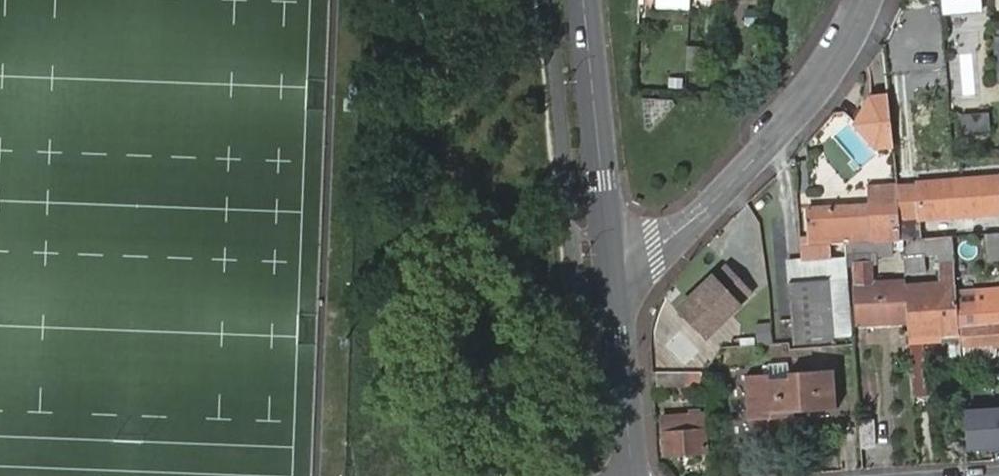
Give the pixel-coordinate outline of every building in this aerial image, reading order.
[(692,9),(692,0),(655,0),(655,6),(692,9)] [(680,79),(650,77),(653,108),(659,109),(683,84),(680,79)] [(895,149),(889,93),(870,95),(854,125),(876,151),(895,149)] [(991,112),(964,112),(964,131),(991,132),(991,112)] [(849,124),(834,137),(854,160),(850,163),(855,169),(862,168),(876,155),(849,124)] [(899,186),(900,201),(903,230),(901,230),(901,239),(912,239),(921,238),(919,216),(998,211),(998,175),(917,179),(918,185),(899,186)] [(812,245),(846,242),(893,239),(901,239),(901,230),(903,230),(900,201),(880,202),(880,204),(809,208),(812,245)] [(986,234),(988,260),(998,260),(998,233),(986,234)] [(848,258),(848,266),(856,266),(873,265),(872,256),(894,254),(893,239),(846,242),(848,258)] [(789,280),(795,343),(836,340),(854,338),(848,266),(848,258),(829,259),(831,278),(789,280)] [(873,265),(856,266),(859,313),(863,314),(863,324),(909,320),(907,282),(874,285),(873,265)] [(713,276),(680,306),(708,338),(741,307),(738,304),(750,293),(729,269),(717,280),(713,276)] [(959,329),(956,284),(915,288),(918,332),(959,329)] [(964,307),(966,344),(998,342),(998,285),(976,287),(978,306),(964,307)] [(927,395),(927,340),(912,340),(912,395),(927,395)] [(770,377),(769,372),(747,373),(750,417),(794,413),(795,407),(840,404),(837,367),(790,370),(790,376),(770,377)] [(703,383),(703,368),(658,372),(659,387),(703,383)] [(964,410),(967,452),(998,450),(998,407),(964,410)] [(664,416),(667,452),(706,450),(704,413),(664,416)] [(873,423),(862,424),(864,448),(875,447),(873,423)]
